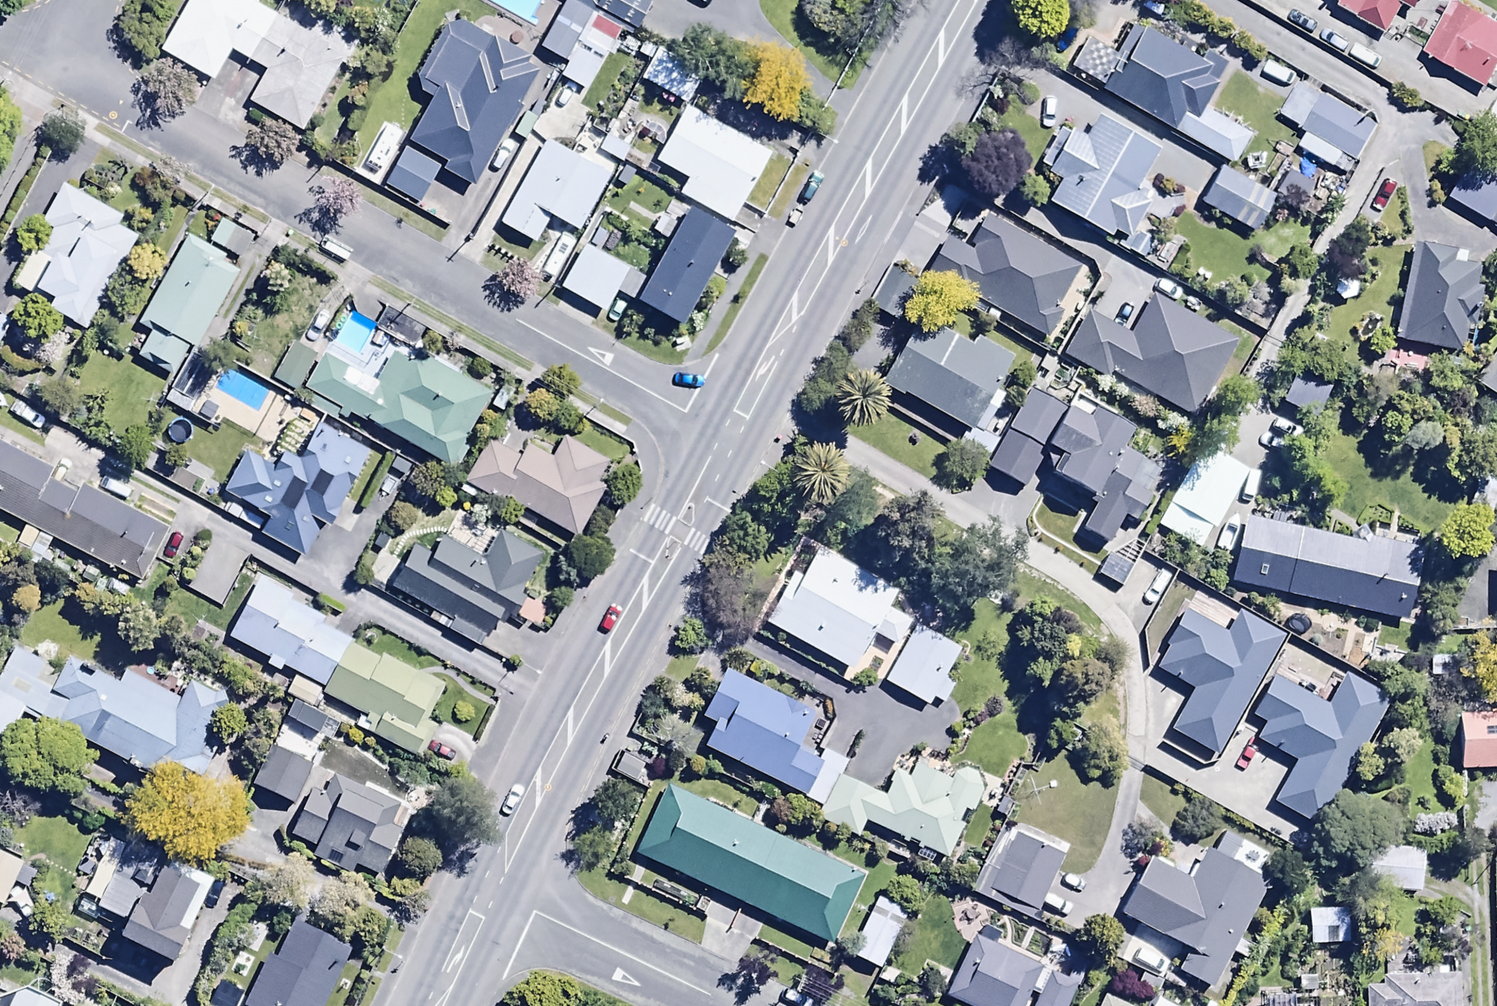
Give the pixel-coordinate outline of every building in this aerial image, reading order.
[(275,14),(250,0),(188,0),(159,49),(211,80),(230,49),(248,60),(275,14)] [(538,25),(562,39),(586,0),(553,0),(538,25)] [(594,7),(635,29),(651,0),(598,0),(594,7)] [(1335,6),(1387,34),(1404,3),(1416,10),(1421,0),(1338,0),(1335,6)] [(1421,50),(1487,87),(1496,69),(1496,21),(1459,0),(1449,0),(1421,50)] [(275,14),(248,60),(266,70),(248,101),(299,131),(342,59),(327,50),(329,47),(275,14)] [(431,95),(406,138),(444,159),(440,167),(472,185),(539,67),(524,59),(527,54),(462,19),(446,21),(414,74),(420,89),(431,95)] [(1117,59),(1100,87),(1232,163),(1250,132),(1202,104),(1226,62),(1203,49),(1198,57),(1134,20),(1113,57),(1117,59)] [(587,27),(559,76),(565,79),(551,104),(566,112),(580,87),(585,90),(608,50),(594,42),(599,34),(587,27)] [(764,126),(685,84),(654,140),(684,156),(677,171),(727,197),(764,126)] [(1307,131),(1298,146),(1334,168),(1343,153),(1356,161),(1378,125),(1353,110),(1355,106),(1339,97),(1336,102),(1321,93),(1319,96),(1299,84),(1280,115),(1307,131)] [(1059,178),(1047,199),(1109,234),(1112,228),(1125,235),(1120,244),(1143,258),(1154,239),(1134,228),(1150,199),(1135,190),(1159,147),(1098,113),(1084,137),(1069,128),(1067,132),(1058,127),(1039,162),(1046,167),(1045,170),(1059,178)] [(606,156),(545,118),(495,198),(534,222),(551,195),(574,209),(606,156)] [(437,165),(401,146),(382,182),(418,201),(437,165)] [(1272,195),(1266,192),(1218,166),(1199,201),(1253,230),(1272,195)] [(1266,192),(1272,195),(1288,203),(1301,178),(1279,166),(1266,192)] [(61,181),(39,220),(51,227),(38,251),(31,246),(10,282),(28,292),(33,284),(51,294),(46,303),(71,317),(68,321),(83,330),(137,236),(116,224),(121,215),(61,181)] [(936,283),(1009,324),(1016,312),(1041,326),(1066,281),(1043,268),(1054,248),(994,214),(985,231),(970,223),(936,283)] [(222,218),(208,241),(237,259),(251,236),(222,218)] [(601,290),(627,245),(582,220),(557,264),(601,290)] [(187,233),(137,321),(150,329),(135,355),(171,375),(188,345),(193,349),(238,270),(221,260),(225,254),(187,233)] [(1392,338),(1460,353),(1466,328),(1470,329),(1480,283),(1474,281),(1477,266),(1452,260),(1454,252),(1413,243),(1392,338)] [(924,304),(879,384),(969,433),(975,421),(985,426),(1002,395),(995,391),(1015,354),(924,304)] [(11,319),(0,314),(0,340),(11,319)] [(375,327),(362,351),(380,361),(394,337),(375,327)] [(293,341),(272,377),(294,390),(315,354),(293,341)] [(323,351),(303,385),(308,388),(302,398),(343,422),(348,412),(364,421),(366,418),(453,469),(469,443),(461,438),(488,392),(414,349),(408,359),(395,352),(377,382),(323,351)] [(1475,381),(1496,397),(1496,351),(1475,381)] [(1031,389),(1008,430),(1040,447),(1049,473),(1091,495),(1087,501),(1095,504),(1097,512),(1102,516),(1110,517),(1116,513),(1135,524),(1152,494),(1129,481),(1142,458),(1121,446),(1132,426),(1073,392),(1064,407),(1031,389)] [(243,449),(222,489),(267,514),(258,531),(304,555),(321,523),(325,525),(366,449),(315,422),(297,455),(281,446),(272,464),(243,449)] [(1245,451),(1201,425),(1157,499),(1201,525),(1245,451)] [(461,480),(500,502),(503,496),(576,537),(614,470),(605,466),(608,460),(562,434),(549,457),(525,444),(519,456),(485,437),(461,480)] [(24,526),(10,553),(38,568),(53,540),(109,569),(111,567),(139,582),(167,527),(81,482),(76,492),(46,477),(51,466),(0,440),(0,513),(24,526)] [(392,455),(382,473),(402,485),(412,467),(392,455)] [(1229,558),(1401,600),(1419,528),(1247,486),(1229,558)] [(386,585),(433,612),(429,619),(479,649),(497,618),(507,623),(528,589),(522,585),(540,554),(499,530),(482,559),(440,535),(428,554),(410,543),(386,585)] [(791,573),(763,623),(849,670),(868,635),(892,648),(907,620),(887,609),(896,592),(816,547),(799,577),(791,573)] [(320,622),(323,616),(289,599),(292,594),(259,576),(227,637),(267,659),(264,665),(279,673),(282,666),(323,688),(320,693),(360,714),(353,727),(412,759),(429,728),(419,722),(439,684),(381,653),(378,659),(349,643),(351,639),(320,622)] [(916,624),(883,682),(927,707),(931,700),(941,706),(955,681),(946,675),(960,650),(916,624)] [(13,645),(0,668),(0,740),(7,743),(21,713),(195,796),(219,740),(207,734),(216,713),(227,712),(224,692),(213,693),(187,678),(175,699),(126,670),(118,684),(70,655),(60,673),(13,645)] [(819,806),(839,775),(845,762),(823,751),(820,757),(797,746),(814,713),(724,668),(700,716),(714,723),(703,746),(803,795),(802,798),(819,806)] [(1453,688),(1454,749),(1496,748),(1496,687),(1453,688)] [(287,784),(307,748),(271,729),(252,765),(287,784)] [(619,751),(609,772),(634,784),(644,763),(619,751)] [(839,775),(819,806),(814,818),(857,839),(866,821),(918,847),(914,856),(930,864),(935,854),(945,859),(961,824),(958,822),(964,810),(971,813),(982,790),(975,774),(963,767),(949,774),(918,758),(908,777),(894,770),(881,796),(839,775)] [(399,804),(332,773),(322,794),(311,788),(290,835),(314,846),(310,855),(350,873),(354,865),(379,877),(400,831),(389,826),(399,804)] [(665,784),(633,853),(832,945),(864,876),(665,784)] [(1062,828),(1002,802),(971,871),(1030,898),(1062,828)] [(1355,868),(1419,868),(1419,817),(1355,816),(1355,868)] [(22,840),(0,829),(0,886),(22,840)] [(118,933),(171,961),(215,876),(133,835),(121,858),(105,850),(83,894),(97,901),(94,907),(123,922),(118,933)] [(906,894),(875,879),(848,935),(880,950),(906,894)] [(1308,919),(1347,918),(1347,883),(1308,883),(1308,919)] [(282,900),(239,985),(281,1005),(317,1005),(353,936),(282,900)] [(1127,911),(1115,936),(1159,959),(1172,934),(1127,911)] [(973,934),(943,995),(964,1005),(1064,1005),(1074,986),(1077,988),(1089,963),(1075,956),(1064,979),(994,944),(999,933),(983,925),(978,936),(973,934)] [(1458,972),(1446,972),(1446,965),(1385,966),(1385,973),(1378,974),(1379,985),(1362,985),(1362,1005),(1459,1005),(1458,972)] [(16,991),(9,1005),(50,1005),(16,991)] [(1097,1005),(1129,1005),(1102,994),(1097,1005)]
